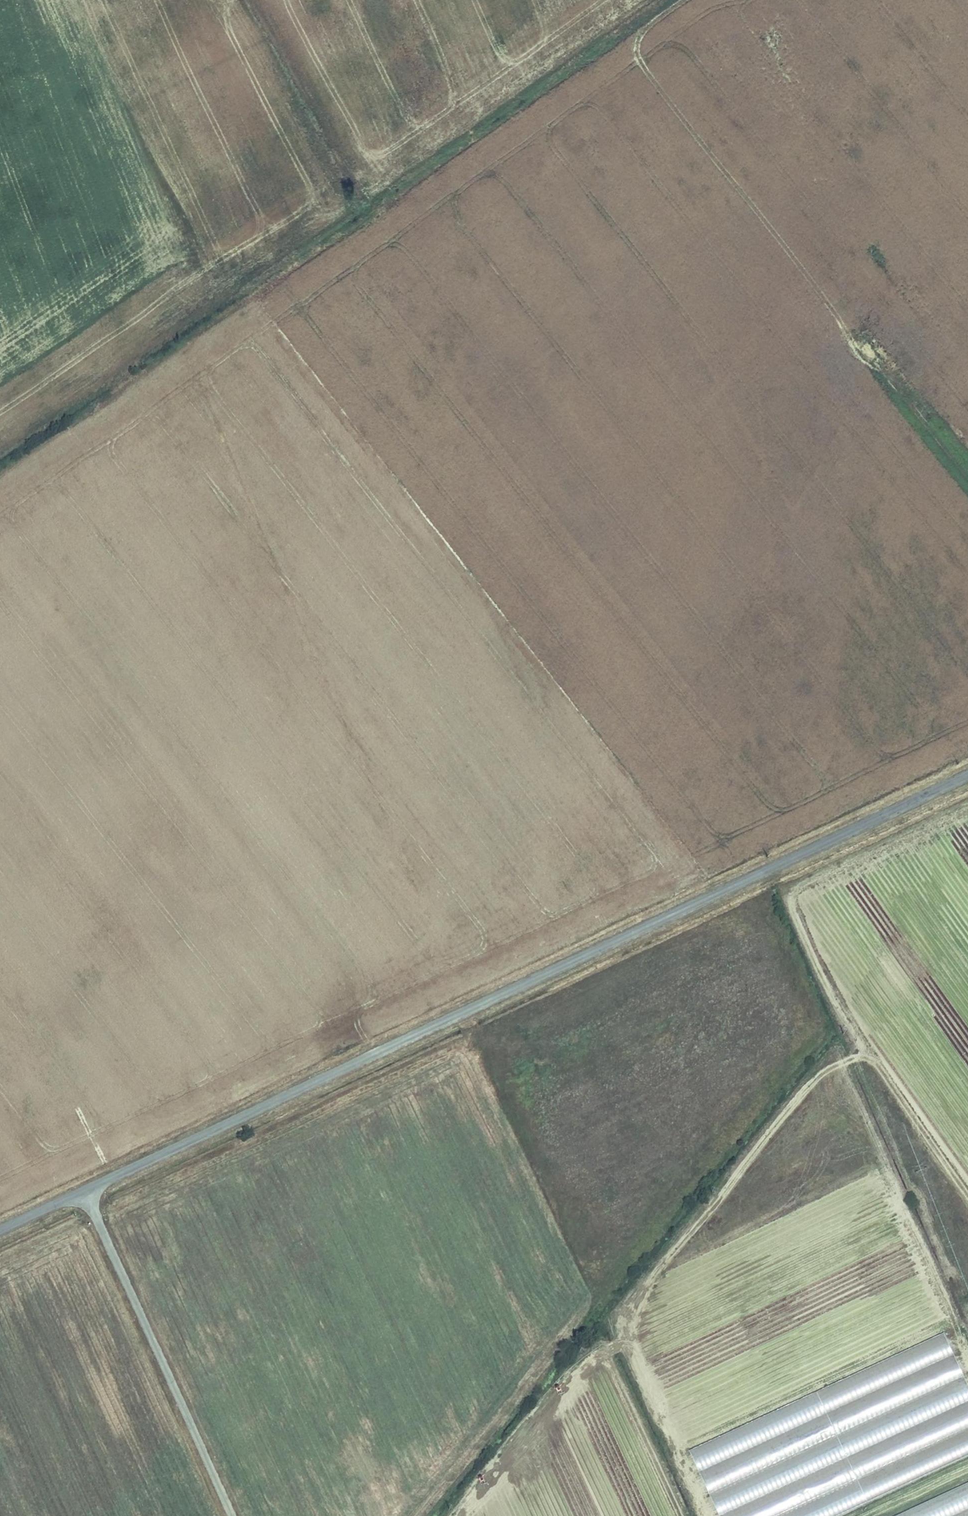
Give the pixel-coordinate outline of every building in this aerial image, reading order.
[(967,1464),(967,1381),(951,1339),(689,1442),(718,1515),(835,1515),(967,1464)] [(900,1515),(967,1515),(967,1490),(900,1515)]
